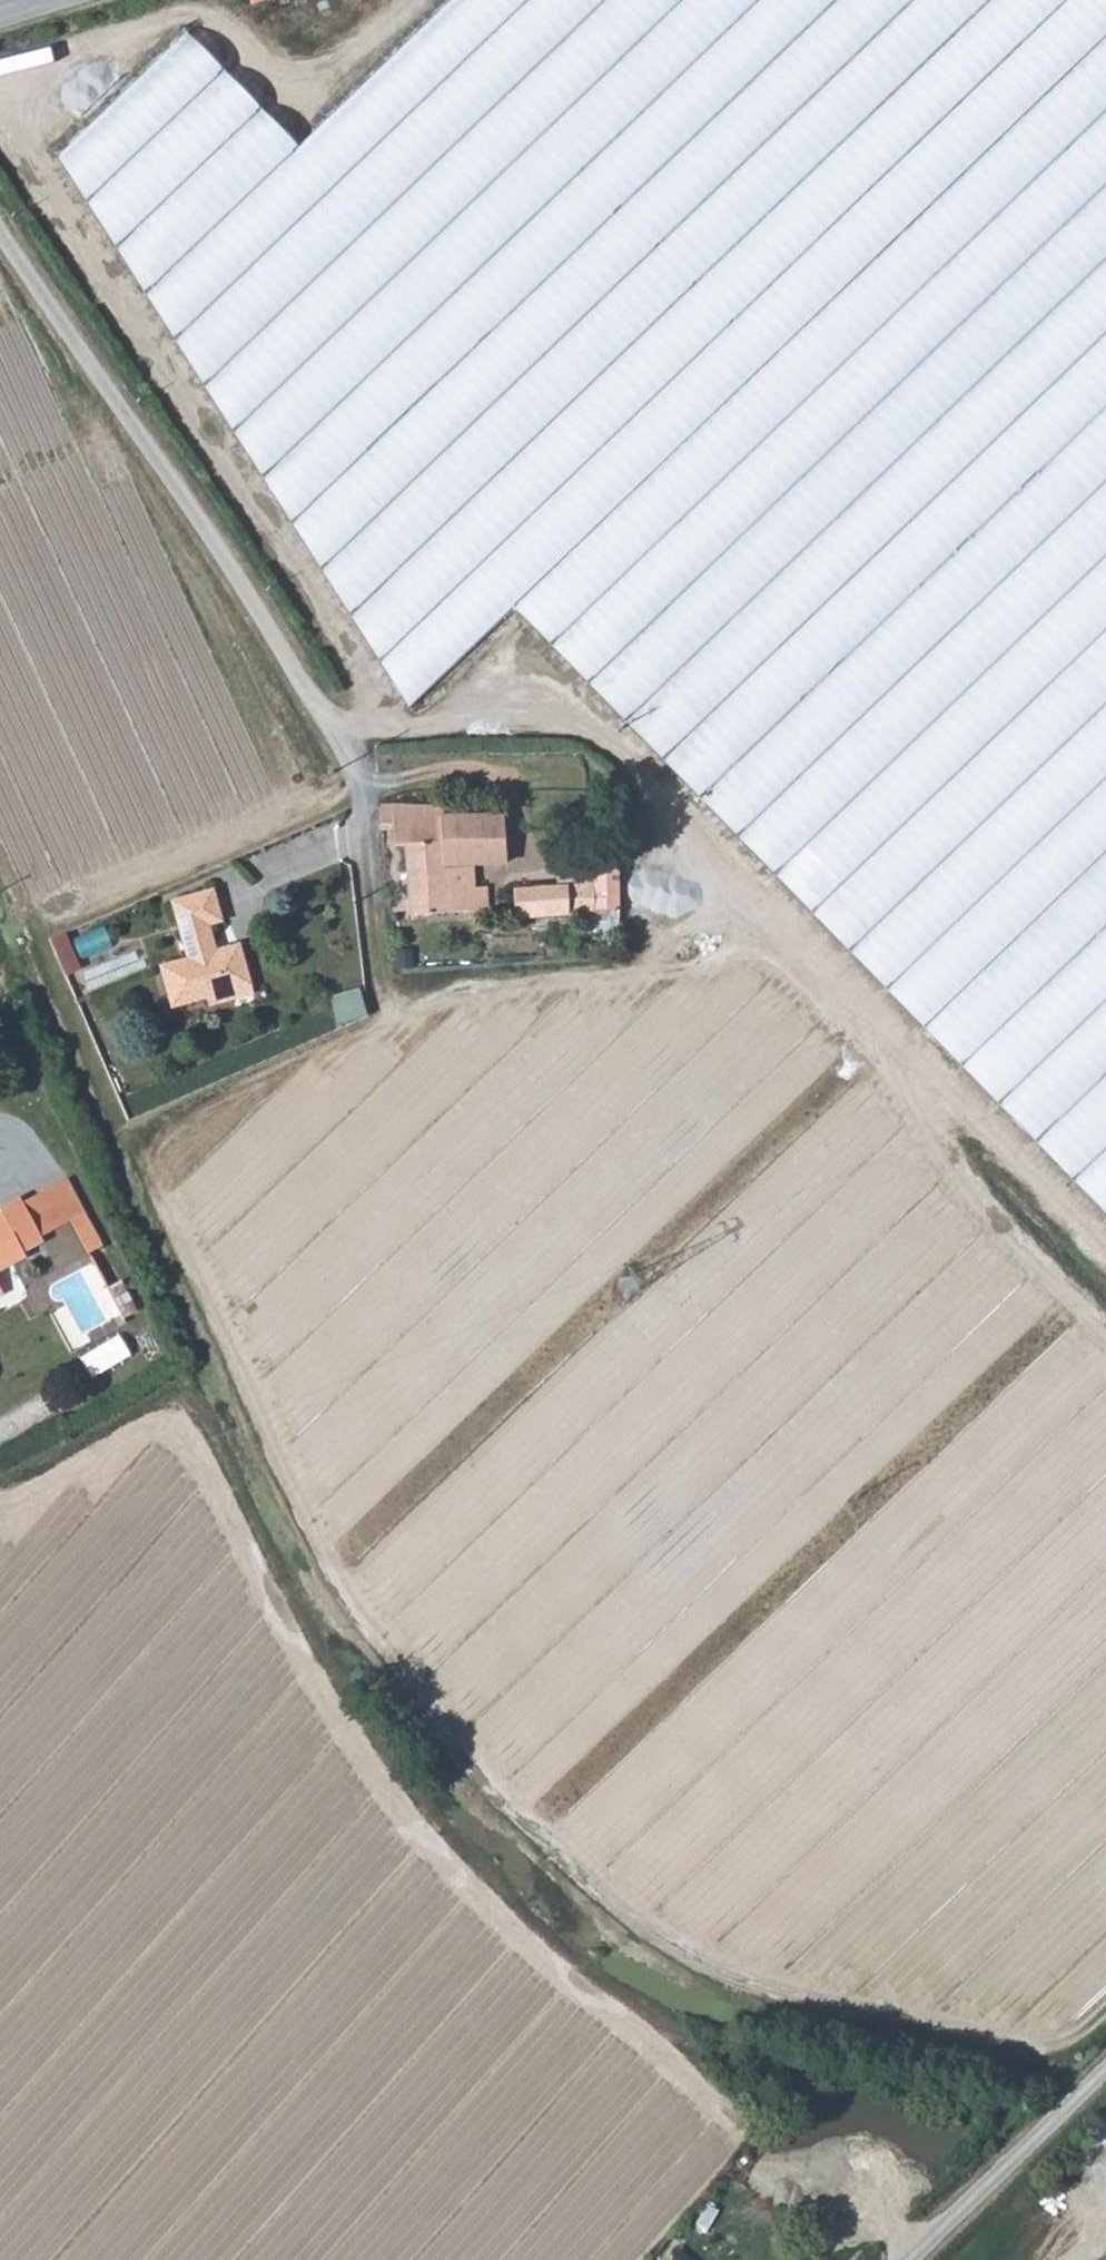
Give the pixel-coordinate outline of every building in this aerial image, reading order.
[(1075,1193),(1105,1222),(1105,0),(456,0),(297,149),(172,29),(48,149),(410,719),(519,621),(1075,1193)] [(444,816),(444,806),(381,806),(382,825),(394,825),(395,846),(406,846),(411,916),(488,910),(486,887),(472,887),(471,865),(504,863),(503,817),(444,816)] [(569,912),(617,913),(620,872),(596,871),(595,889),(561,887),(515,893),(517,917),(569,915),(569,912)] [(595,889),(596,871),(562,871),(561,887),(595,889)] [(234,1003),(232,994),(251,988),(238,948),(215,955),(207,929),(221,925),(211,894),(171,907),(189,963),(162,972),(174,1010),(208,1001),(210,1009),(234,1003)] [(357,982),(329,990),(337,1018),(365,1010),(357,982)] [(232,994),(234,1003),(254,997),(251,988),(232,994)] [(21,1210),(40,1246),(77,1225),(59,1191),(21,1210)] [(27,1268),(24,1262),(43,1251),(40,1246),(21,1210),(19,1206),(0,1217),(3,1222),(0,1224),(0,1282),(27,1268)] [(636,1280),(632,1270),(619,1276),(623,1286),(627,1297),(641,1291),(636,1280)] [(684,2251),(676,2259),(695,2259),(684,2251)]
